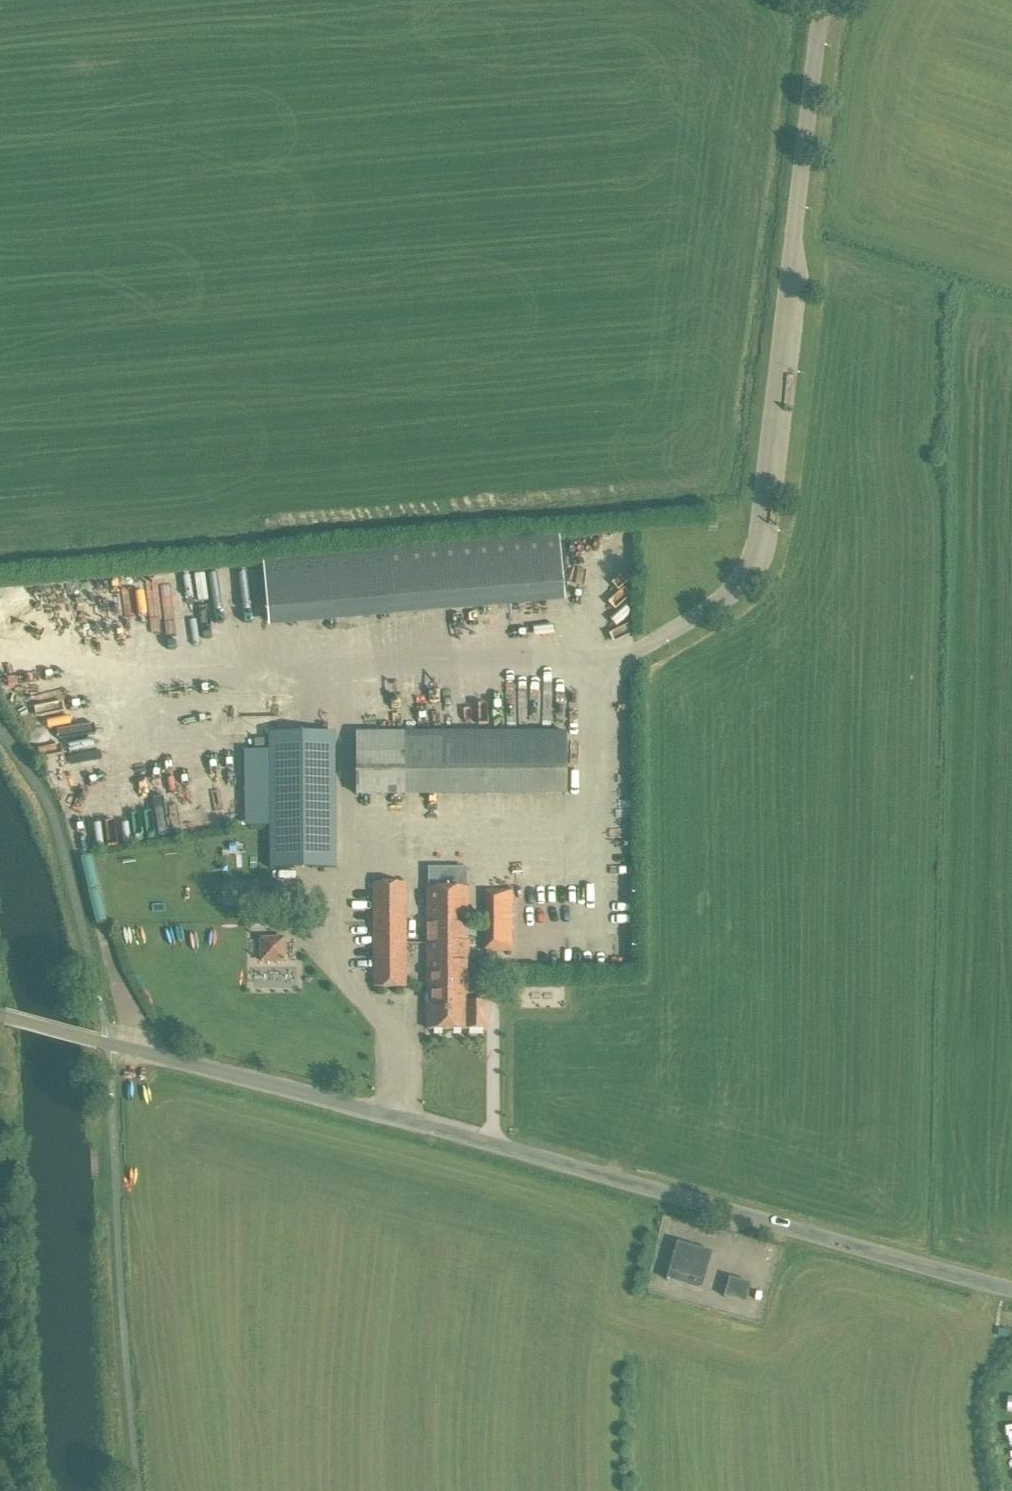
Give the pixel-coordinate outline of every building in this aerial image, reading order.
[(271,869),(336,868),(336,733),(269,733),(269,739),(269,751),(271,869)] [(566,733),(405,733),(356,733),(356,795),(566,795),(566,733)] [(269,751),(269,739),(255,739),(255,751),(269,751)] [(373,987),(407,987),(407,890),(406,890),(406,883),(373,883),(373,987)] [(488,1030),(488,1002),(466,1002),(467,888),(429,888),(429,1030),(488,1030)] [(513,952),(514,890),(485,890),(484,951),(513,952)] [(261,939),(262,962),(284,961),(284,939),(261,939)] [(701,1291),(712,1252),(678,1242),(666,1281),(701,1291)] [(745,1303),(751,1284),(730,1277),(724,1297),(745,1303)]
